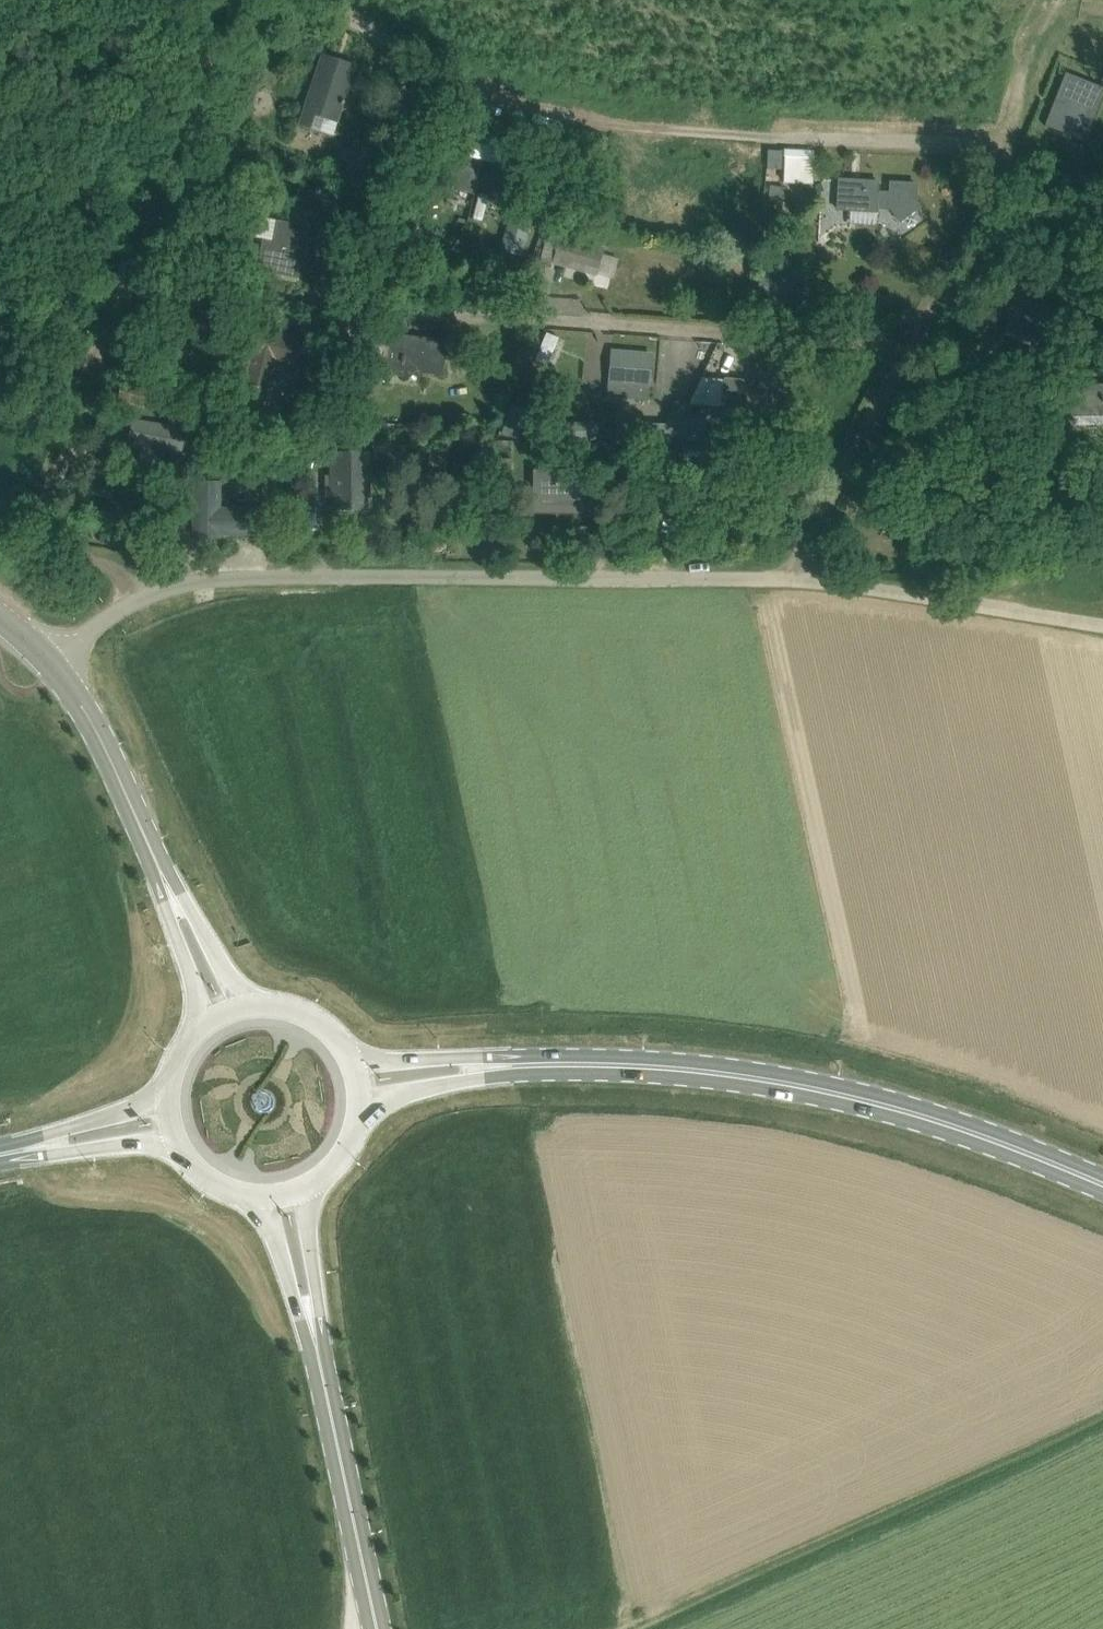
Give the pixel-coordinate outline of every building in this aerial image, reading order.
[(334,136),(356,66),(322,55),(304,110),(299,124),(334,136)] [(1087,141),(1087,140),(1076,136),(1096,85),(1102,88),(1102,87),(1065,72),(1045,125),(1087,141)] [(506,164),(510,152),(489,145),(485,157),(506,164)] [(342,147),(333,177),(357,184),(366,154),(342,147)] [(785,181),(815,182),(817,149),(769,147),(768,167),(786,167),(785,181)] [(483,160),(445,150),(437,179),(474,189),(483,160)] [(879,181),(840,179),(838,208),(877,211),(877,207),(890,207),(900,221),(920,206),(916,199),(916,183),(891,182),(890,192),(878,192),(879,181)] [(767,219),(780,221),(783,199),(770,197),(767,219)] [(502,249),(520,254),(532,216),(514,210),(502,249)] [(277,219),(273,242),(264,240),(259,266),(299,273),(304,247),(308,224),(277,219)] [(550,232),(546,245),(541,266),(550,269),(552,262),(554,263),(556,257),(598,269),(604,248),(550,232)] [(201,273),(203,257),(188,255),(186,270),(201,273)] [(753,300),(766,303),(768,293),(771,294),(775,276),(772,276),(774,267),(761,264),(753,300)] [(1032,346),(1050,314),(1031,303),(1020,324),(1013,320),(1007,331),(1026,342),(1032,346)] [(182,315),(174,348),(202,354),(210,322),(182,315)] [(255,329),(250,350),(238,399),(264,405),(276,358),(302,364),(308,343),(255,329)] [(537,355),(551,358),(556,335),(543,331),(537,355)] [(393,335),(390,357),(389,367),(442,373),(446,341),(407,336),(407,337),(394,335),(393,335)] [(610,373),(650,376),(652,355),(612,351),(610,373)] [(722,413),(735,415),(757,417),(758,401),(775,403),(777,384),(726,378),(723,400),(722,413)] [(140,404),(144,387),(123,382),(119,399),(140,404)] [(1072,385),(1072,411),(1102,411),(1102,385),(1072,385)] [(517,436),(522,420),(507,414),(501,431),(517,436)] [(630,422),(629,441),(683,444),(684,438),(705,440),(707,416),(686,414),(685,427),(666,426),(666,423),(630,422)] [(185,430),(135,422),(131,442),(181,451),(185,430)] [(575,422),(561,422),(560,438),(574,439),(575,422)] [(389,423),(388,436),(408,438),(409,425),(389,423)] [(397,441),(372,440),(372,452),(396,453),(397,441)] [(710,456),(727,457),(728,448),(711,447),(710,456)] [(675,515),(676,449),(666,448),(659,465),(662,466),(661,515),(675,515)] [(207,470),(213,455),(203,451),(197,466),(207,470)] [(331,451),(330,508),(372,509),(372,452),(331,451)] [(1020,465),(1020,456),(1005,455),(1005,464),(1020,465)] [(512,474),(512,458),(492,458),(492,474),(512,474)] [(533,503),(589,503),(589,470),(533,469),(533,503)] [(219,508),(218,482),(196,482),(196,536),(218,536),(218,532),(271,533),(270,509),(219,508)]
